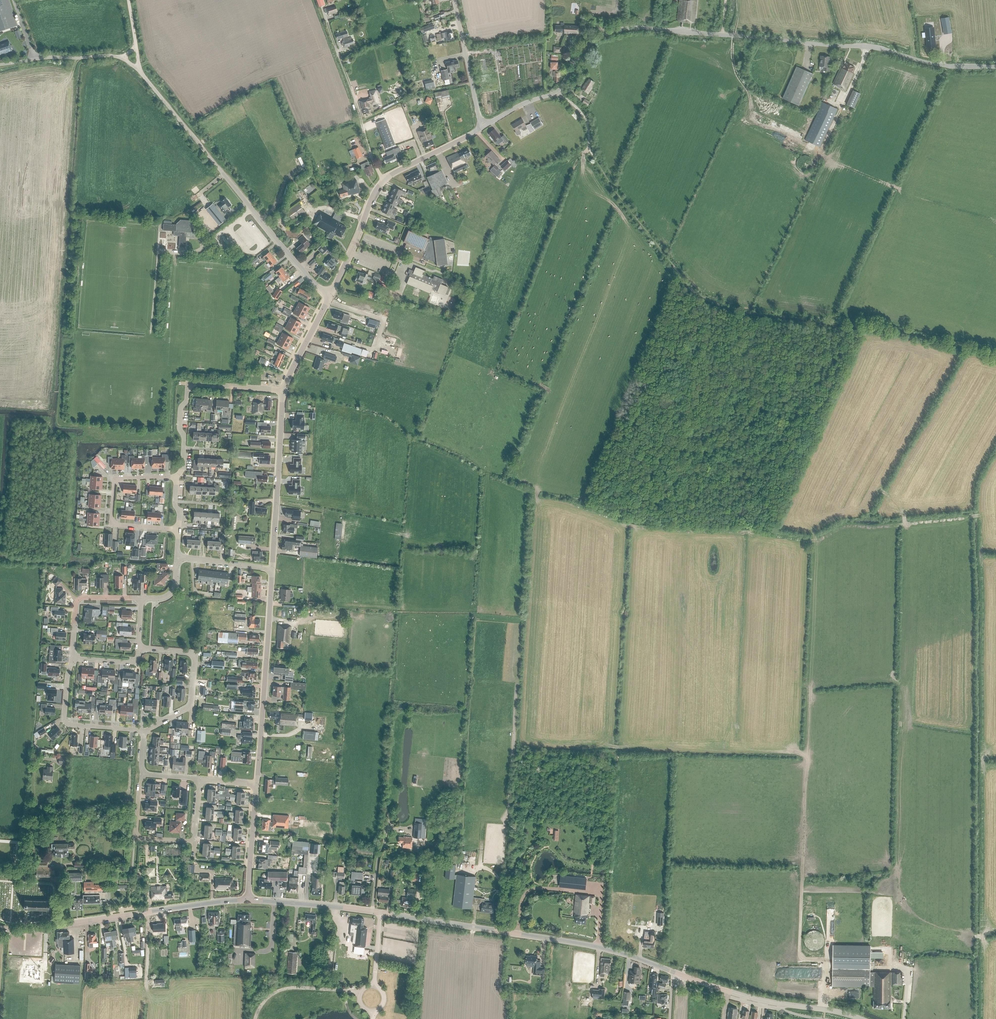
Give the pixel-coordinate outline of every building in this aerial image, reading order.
[(17,25),(9,0),(0,0),(0,31),(17,25)] [(677,21),(695,23),(697,0),(680,0),(677,21)] [(331,6),(326,8),(324,9),(325,13),(327,13),(328,15),(333,13),(333,12),(337,11),(335,6),(331,7),(331,6)] [(949,20),(942,22),(943,30),(950,28),(949,20)] [(419,29),(421,34),(434,28),(432,23),(419,29)] [(564,26),(555,26),(555,32),(564,33),(564,34),(578,34),(579,26),(564,25),(564,26)] [(933,28),(925,29),(927,47),(935,46),(933,28)] [(348,36),(346,31),(336,34),(337,39),(343,38),(343,41),(342,41),(344,48),(349,47),(349,45),(354,44),(352,39),(352,40),(351,37),(348,38),(347,37),(348,36)] [(454,39),(452,31),(444,33),(436,35),(437,41),(441,40),(441,38),(445,37),(446,41),(448,40),(448,41),(454,39)] [(6,53),(12,52),(10,46),(11,46),(10,43),(1,45),(0,45),(0,55),(6,53)] [(823,67),(823,71),(830,71),(830,67),(829,66),(830,57),(821,56),(819,67),(823,67)] [(446,62),(448,69),(441,71),(443,81),(449,79),(447,73),(456,71),(455,68),(458,67),(457,60),(452,62),(452,61),(446,62)] [(560,72),(558,72),(558,69),(558,63),(551,63),(551,69),(555,69),(555,72),(553,72),(553,77),(554,77),(554,82),(559,82),(559,77),(560,77),(560,72)] [(843,68),(841,67),(833,84),(846,90),(854,73),(853,73),(855,68),(845,63),(843,67),(843,68)] [(783,99),(799,106),(813,74),(797,67),(783,99)] [(586,82),(581,90),(588,94),(592,87),(592,86),(594,82),(589,79),(587,83),(586,82)] [(426,90),(434,88),(434,87),(433,83),(433,81),(424,83),(426,90)] [(828,85),(824,92),(831,95),(834,88),(828,85)] [(369,99),(359,101),(361,109),(362,109),(363,114),(369,113),(368,110),(371,109),(369,103),(371,103),(371,105),(379,102),(376,90),(369,92),(371,97),(369,97),(369,99)] [(435,93),(436,99),(441,97),(442,99),(449,97),(447,90),(435,93)] [(847,105),(854,108),(861,94),(853,91),(847,105)] [(430,105),(433,99),(427,96),(424,102),(430,105)] [(805,140),(820,147),(837,110),(837,109),(821,102),(819,108),(820,108),(805,140)] [(375,122),(386,149),(395,145),(385,118),(375,122)] [(526,126),(525,126),(527,129),(530,133),(534,130),(543,125),(539,118),(530,123),(531,124),(526,126)] [(522,119),(512,125),(516,131),(516,132),(515,133),(517,135),(518,135),(520,134),(521,133),(519,130),(522,128),(523,131),(527,129),(525,126),(526,126),(522,119)] [(428,127),(417,132),(422,143),(423,142),(425,147),(434,144),(431,139),(432,138),(435,137),(434,134),(431,136),(428,127)] [(503,141),(505,143),(506,143),(509,141),(504,135),(501,137),(495,129),(489,134),(491,136),(490,137),(493,140),(493,139),(495,142),(496,142),(498,145),(503,141)] [(358,147),(353,149),(356,159),(362,156),(358,147)] [(383,158),(385,163),(391,161),(391,162),(396,160),(394,155),(396,154),(397,157),(401,155),(399,148),(386,153),(387,156),(383,158)] [(452,169),(454,173),(467,167),(465,163),(466,163),(463,158),(467,156),(467,157),(470,156),(470,155),(471,154),(468,149),(458,154),(457,153),(447,158),(452,169)] [(486,156),(494,165),(499,159),(491,151),(486,156)] [(505,171),(511,165),(514,167),(516,165),(510,158),(508,161),(507,160),(500,166),(505,171)] [(368,162),(361,165),(363,169),(364,169),(366,174),(368,174),(369,176),(373,174),(372,172),(374,171),(371,165),(370,166),(368,162)] [(435,162),(427,166),(429,171),(430,171),(431,173),(438,170),(435,162)] [(341,169),(342,173),(350,171),(348,165),(343,166),(343,168),(341,169)] [(490,170),(497,177),(501,172),(498,169),(498,168),(494,165),(490,170)] [(406,176),(408,183),(412,181),(413,182),(422,178),(418,170),(410,174),(406,176)] [(447,183),(441,170),(427,177),(432,190),(447,183)] [(469,180),(466,174),(458,178),(461,184),(469,180)] [(342,183),(344,189),(338,191),(340,197),(351,194),(352,195),(360,192),(356,179),(342,183)] [(423,189),(425,194),(431,192),(429,186),(423,189)] [(394,187),(392,193),(400,196),(401,193),(405,195),(406,192),(402,191),(394,187)] [(431,190),(434,198),(442,194),(438,187),(431,190)] [(392,193),(390,197),(402,203),(403,200),(399,199),(400,196),(392,193)] [(388,202),(387,202),(387,203),(394,206),(396,206),(397,203),(401,205),(402,203),(390,197),(388,202)] [(231,205),(225,198),(221,201),(222,202),(218,206),(224,213),(230,209),(228,207),(231,205)] [(396,212),(397,210),(393,208),(394,206),(387,203),(387,202),(386,202),(384,207),(396,212)] [(285,212),(292,222),(294,220),(305,213),(298,203),(285,212)] [(207,209),(219,224),(225,220),(212,204),(207,209)] [(395,214),(396,212),(384,207),(382,212),(390,215),(391,213),(395,214)] [(336,235),(341,237),(346,228),(339,224),(340,222),(321,212),(319,215),(318,215),(313,224),(330,233),(335,235),(336,235)] [(309,218),(305,213),(294,221),(298,226),(309,218)] [(180,220),(176,224),(163,224),(163,230),(175,231),(175,234),(179,234),(178,247),(185,247),(186,237),(194,238),(194,232),(191,232),(192,221),(180,220)] [(379,231),(385,234),(386,230),(388,230),(389,228),(393,230),(395,224),(388,220),(386,225),(382,223),(381,224),(378,222),(375,228),(379,230),(379,231)] [(306,224),(300,229),(303,232),(309,227),(306,224)] [(408,230),(403,242),(406,243),(403,251),(422,259),(423,258),(425,259),(425,260),(427,261),(428,260),(436,263),(436,266),(447,264),(444,239),(433,240),(433,241),(427,238),(429,234),(420,231),(418,235),(408,230)] [(297,248),(301,253),(310,244),(303,236),(298,240),(302,244),(297,248)] [(318,248),(324,253),(327,249),(322,244),(318,248)] [(265,259),(267,261),(273,257),(269,252),(263,257),(261,259),(263,261),(265,259)] [(334,266),(338,262),(337,260),(339,258),(333,252),(330,255),(331,256),(324,263),(324,264),(324,265),(325,265),(326,265),(326,266),(327,265),(332,269),(334,269),(334,268),(334,266),(335,266),(334,266)] [(250,262),(252,265),(259,259),(257,256),(250,262)] [(273,257),(267,261),(268,263),(266,264),(269,267),(270,266),(271,266),(277,262),(273,257)] [(309,265),(311,267),(318,260),(316,258),(309,265)] [(322,275),(321,277),(326,281),(327,280),(328,280),(331,276),(325,272),(327,269),(325,268),(325,267),(320,264),(315,271),(320,275),(320,274),(322,275)] [(278,275),(279,277),(285,272),(281,267),(275,272),(277,273),(275,275),(276,276),(278,275)] [(410,277),(409,276),(406,284),(430,293),(431,289),(437,291),(437,292),(445,295),(448,287),(441,284),(443,280),(434,276),(433,279),(423,275),(425,271),(415,267),(414,271),(409,269),(408,273),(407,272),(407,273),(411,274),(410,277)] [(264,278),(266,281),(272,276),(270,272),(264,278)] [(289,277),(285,272),(279,277),(276,280),(277,282),(281,279),(283,282),(289,277)] [(368,274),(364,273),(363,274),(358,272),(355,280),(364,284),(366,278),(371,280),(372,276),(368,274)] [(372,279),(378,281),(381,275),(374,273),(372,279)] [(297,294),(308,300),(309,298),(309,299),(310,296),(311,295),(300,288),(299,288),(297,287),(294,292),(297,294)] [(282,292),(277,289),(272,296),(277,299),(282,292)] [(299,302),(296,307),(307,313),(310,308),(299,302)] [(307,313),(296,307),(293,313),(304,319),(307,313)] [(335,311),(333,317),(338,319),(341,320),(340,322),(347,324),(349,318),(347,317),(348,315),(350,316),(343,314),(335,311)] [(291,317),(288,323),(299,329),(302,323),(291,317)] [(367,326),(375,328),(377,321),(369,319),(367,326)] [(299,329),(288,323),(285,328),(296,334),(299,329)] [(332,324),(329,323),(327,328),(333,329),(332,330),(336,331),(336,329),(340,331),(339,334),(346,337),(349,328),(342,325),(341,326),(338,325),(332,323),(332,324)] [(282,332),(279,338),(290,344),(293,338),(282,332)] [(341,347),(342,341),(337,339),(333,337),(323,334),(321,339),(328,341),(328,342),(331,343),(332,341),(336,342),(335,345),(341,347)] [(290,344),(279,338),(276,344),(287,349),(290,344)] [(354,346),(344,343),(343,347),(341,350),(351,354),(352,352),(354,346)] [(352,352),(360,355),(362,349),(354,346),(352,352)] [(278,356),(277,359),(282,361),(285,355),(280,352),(279,353),(275,351),(274,354),(278,356)] [(316,361),(314,368),(321,371),(324,363),(325,363),(327,362),(328,359),(329,360),(329,359),(335,361),(337,357),(325,353),(323,358),(324,358),(324,360),(317,358),(315,361),(316,361)] [(282,361),(277,359),(275,362),(271,360),(270,363),(274,365),(279,367),(282,361)] [(201,412),(202,409),(202,399),(196,398),(195,406),(194,406),(193,411),(201,412)] [(206,409),(206,412),(209,412),(209,411),(211,412),(212,402),(208,402),(208,399),(202,399),(202,409),(206,409)] [(217,410),(222,410),(223,400),(216,400),(216,407),(214,407),(214,412),(217,413),(217,410)] [(265,410),(270,410),(270,406),(271,406),(272,400),(265,400),(265,404),(263,404),(263,406),(265,406),(265,410)] [(263,404),(263,403),(253,402),(252,414),(263,415),(263,406),(263,404)] [(303,415),(296,415),(296,421),(293,420),(292,429),(304,429),(304,421),(303,421),(303,415)] [(257,429),(261,429),(261,435),(264,435),(265,433),(270,433),(270,426),(263,426),(263,422),(258,422),(257,429)] [(193,440),(199,440),(200,432),(201,432),(201,428),(201,423),(197,423),(197,428),(197,432),(193,432),(193,440)] [(199,440),(206,440),(206,433),(207,433),(207,429),(205,428),(205,433),(201,432),(200,432),(199,440)] [(212,433),(212,441),(218,441),(219,434),(220,434),(220,429),(218,429),(217,433),(213,433),(212,433)] [(292,440),(291,452),(301,452),(301,451),(305,451),(306,441),(302,441),(302,440),(301,440),(301,438),(305,438),(305,434),(297,434),(297,438),(297,440),(292,440)] [(259,463),(270,464),(270,456),(264,455),(264,453),(253,453),(253,458),(259,458),(259,463)] [(102,469),(105,466),(97,455),(93,458),(102,469)] [(122,459),(118,459),(118,469),(124,469),(124,463),(128,463),(128,455),(122,455),(122,459)] [(162,458),(158,458),(158,468),(165,468),(165,462),(168,462),(169,455),(162,455),(162,458)] [(132,464),(132,468),(138,468),(138,458),(134,458),(134,456),(129,456),(129,464),(132,464)] [(111,464),(111,469),(118,469),(118,459),(112,459),(112,457),(108,457),(108,464),(111,464)] [(199,466),(203,466),(204,466),(204,458),(198,458),(197,460),(194,460),(193,469),(198,470),(199,466)] [(290,464),(290,472),(301,473),(301,465),(300,465),(301,459),(294,458),(294,463),(294,465),(290,464)] [(223,467),(223,459),(217,459),(216,467),(215,467),(215,471),(217,471),(218,467),(223,467)] [(251,472),(251,476),(254,477),(254,478),(256,478),(255,483),(260,483),(261,481),(267,482),(268,476),(262,476),(262,472),(255,472),(251,472)] [(289,494),(300,494),(300,486),(299,486),(299,480),(293,480),(293,484),(293,486),(289,486),(289,494)] [(189,493),(196,494),(196,486),(197,486),(197,482),(195,482),(195,486),(190,486),(189,493)] [(196,494),(202,494),(202,486),(203,487),(204,482),(201,482),(201,486),(197,486),(196,486),(196,494)] [(216,484),(216,483),(214,483),(214,487),(210,487),(209,487),(208,495),(215,495),(215,491),(219,491),(219,485),(216,484)] [(149,494),(156,495),(156,487),(150,486),(150,490),(146,489),(146,495),(149,495),(149,494)] [(257,514),(266,514),(266,508),(257,507),(254,506),(255,502),(249,501),(248,506),(250,506),(249,514),(257,514)] [(286,510),(285,516),(287,516),(287,518),(292,518),(292,520),(299,521),(300,511),(293,511),(293,510),(286,510)] [(195,520),(199,520),(200,520),(200,512),(194,512),(193,519),(192,524),(195,524),(195,520)] [(201,520),(205,520),(206,520),(207,513),(200,512),(200,520),(199,520),(199,524),(200,524),(201,524),(201,520)] [(213,513),(207,513),(206,520),(205,520),(205,524),(206,524),(206,529),(208,529),(208,525),(207,525),(208,520),(212,521),(213,513)] [(212,521),(211,525),(214,525),(214,521),(219,521),(219,513),(213,513),(212,521)] [(334,539),(341,540),(343,523),(336,523),(334,539)] [(283,532),(293,533),(294,528),(297,528),(297,525),(290,524),(290,525),(284,525),(283,532)] [(104,546),(112,546),(112,534),(105,533),(104,546)] [(126,545),(134,546),(134,541),(134,539),(134,533),(126,533),(126,545)] [(143,539),(143,545),(149,546),(149,547),(154,547),(154,543),(157,544),(157,536),(147,535),(147,539),(143,539)] [(187,547),(193,548),(194,540),(195,540),(195,536),(193,536),(192,540),(187,540),(187,547)] [(255,537),(239,536),(238,543),(254,544),(255,537)] [(207,549),(214,549),(214,541),(215,541),(215,537),(213,537),(213,541),(208,541),(207,549)] [(293,545),(300,546),(299,556),(316,557),(318,547),(302,546),(302,544),(301,544),(301,541),(284,539),(284,545),(283,545),(282,550),(293,551),(293,545)] [(254,560),(263,561),(263,556),(262,556),(262,552),(258,551),(252,551),(252,555),(254,555),(254,560)] [(292,563),(281,563),(280,570),(292,571),(292,563)] [(154,585),(159,586),(159,585),(164,585),(165,578),(168,578),(168,573),(163,573),(163,576),(156,575),(156,581),(155,581),(154,585)] [(134,583),(134,589),(141,589),(141,582),(144,582),(144,574),(137,574),(137,579),(133,579),(133,583),(134,583)] [(97,578),(96,587),(103,587),(103,583),(107,583),(108,575),(101,575),(101,578),(97,578)] [(53,582),(56,586),(61,581),(58,578),(53,582)] [(74,589),(82,589),(82,586),(87,586),(87,579),(82,579),(75,578),(74,589)] [(55,603),(65,604),(66,593),(63,593),(63,589),(56,588),(55,594),(56,594),(56,597),(55,597),(55,603)] [(281,593),(281,600),(289,601),(290,597),(291,597),(292,596),(293,595),(293,594),(292,593),(290,593),(290,590),(281,589),(281,593)] [(54,617),(64,618),(65,611),(58,611),(58,608),(51,607),(51,612),(55,613),(54,617)] [(99,616),(100,609),(85,608),(84,626),(84,622),(91,622),(92,616),(99,616)] [(121,619),(125,619),(125,618),(131,619),(132,611),(126,611),(126,610),(122,610),(121,619)] [(234,621),(245,622),(246,614),(235,613),(234,621)] [(250,618),(249,618),(249,628),(254,628),(254,627),(260,628),(260,620),(255,619),(255,615),(251,615),(250,618)] [(131,635),(131,627),(123,626),(123,623),(117,623),(116,628),(120,628),(120,635),(124,635),(124,634),(131,635)] [(278,625),(276,640),(278,640),(277,648),(283,648),(287,649),(288,644),(289,644),(291,627),(278,625)] [(56,633),(56,639),(65,640),(66,633),(58,632),(58,629),(51,628),(51,633),(56,633)] [(96,637),(106,638),(107,631),(96,630),(96,637)] [(259,636),(249,635),(246,635),(247,634),(238,634),(219,632),(218,642),(228,643),(238,644),(238,639),(249,640),(249,642),(252,642),(252,641),(259,641),(259,636)] [(83,643),(94,644),(94,635),(84,634),(83,643)] [(120,650),(130,650),(131,643),(122,643),(122,639),(115,639),(115,645),(121,645),(120,650)] [(299,643),(302,642),(302,639),(293,639),(293,644),(292,644),(292,648),(302,647),(301,645),(299,645),(299,643)] [(49,657),(49,660),(48,663),(55,663),(55,660),(61,661),(61,656),(62,657),(62,653),(61,653),(62,650),(58,650),(58,646),(50,645),(50,649),(55,650),(54,653),(53,652),(53,657),(49,657)] [(170,676),(175,677),(176,668),(172,668),(173,660),(165,659),(165,669),(170,670),(170,676)] [(146,675),(145,675),(145,676),(153,676),(153,672),(156,672),(157,663),(156,663),(156,660),(151,660),(151,663),(150,663),(150,668),(149,668),(148,668),(147,669),(146,670),(146,675)] [(239,660),(238,667),(242,667),(246,667),(246,668),(249,669),(250,668),(257,668),(257,663),(246,662),(246,660),(242,660),(239,660)] [(211,668),(223,669),(224,662),(212,661),(211,668)] [(47,664),(42,663),(41,671),(49,671),(48,675),(57,676),(57,675),(60,675),(60,669),(56,669),(56,668),(47,667),(47,664)] [(274,665),(274,670),(273,674),(288,675),(289,672),(293,672),(294,664),(289,664),(289,667),(274,665)] [(88,668),(87,678),(91,678),(91,681),(96,681),(97,675),(94,675),(94,669),(88,668)] [(104,679),(108,679),(109,670),(103,670),(102,676),(98,676),(98,683),(104,683),(104,679)] [(109,670),(108,679),(112,679),(111,684),(114,684),(117,684),(118,684),(119,677),(114,677),(115,670),(109,670)] [(122,682),(129,683),(129,672),(123,671),(123,680),(119,680),(119,686),(122,687),(122,682)] [(256,676),(256,673),(251,673),(252,672),(241,671),(241,676),(247,676),(246,679),(256,680),(257,679),(257,677),(256,676)] [(129,672),(129,683),(135,683),(134,688),(138,688),(138,681),(135,681),(135,672),(129,672)] [(274,686),(273,691),(273,695),(280,696),(280,694),(283,695),(283,700),(290,700),(291,689),(306,691),(306,683),(291,682),(290,687),(284,687),(281,687),(274,686)] [(249,697),(255,697),(255,688),(250,688),(247,688),(247,689),(243,689),(243,695),(242,695),(246,696),(246,697),(249,697)] [(53,696),(56,696),(57,690),(48,689),(47,695),(48,695),(47,700),(53,701),(53,696)] [(85,704),(84,712),(91,713),(91,708),(94,708),(95,697),(92,697),(91,704),(85,704)] [(106,705),(105,714),(111,714),(112,708),(115,708),(116,700),(110,699),(109,705),(106,705)] [(133,709),(138,709),(138,699),(133,699),(133,704),(127,703),(127,706),(126,715),(132,716),(133,709)] [(78,712),(84,712),(85,704),(85,701),(76,700),(75,708),(78,709),(78,712)] [(99,713),(105,714),(106,705),(102,704),(103,700),(97,700),(96,707),(100,707),(99,713)] [(249,701),(235,700),(235,711),(243,712),(243,707),(245,707),(245,709),(248,709),(254,710),(254,706),(254,701),(249,701)] [(120,715),(126,715),(127,706),(123,706),(124,703),(118,702),(118,708),(121,709),(120,715)] [(47,704),(41,704),(41,712),(45,712),(45,714),(55,715),(55,708),(47,708),(47,704)] [(270,710),(270,718),(276,719),(275,725),(297,726),(298,717),(302,718),(302,714),(279,712),(279,711),(270,710)] [(247,728),(253,729),(253,723),(253,718),(244,718),(244,722),(239,721),(239,728),(247,728)] [(176,731),(182,732),(182,723),(176,722),(176,729),(172,728),(172,735),(175,736),(176,731)] [(182,723),(182,732),(188,732),(187,737),(191,737),(192,730),(188,730),(189,723),(182,723)] [(61,732),(57,727),(52,732),(52,731),(48,734),(53,740),(60,734),(59,734),(61,732)] [(302,731),(302,739),(315,740),(315,731),(302,731)] [(243,732),(243,735),(238,735),(237,738),(242,739),(242,743),(246,744),(246,743),(252,743),(252,737),(252,733),(243,732)] [(70,746),(78,746),(78,742),(77,742),(78,735),(71,735),(71,739),(70,739),(70,746)] [(113,736),(105,735),(104,749),(110,750),(110,751),(115,752),(115,744),(112,744),(113,736)] [(89,747),(97,747),(98,737),(90,736),(89,747)] [(126,746),(126,737),(120,737),(120,739),(117,739),(117,745),(126,746)] [(198,758),(204,759),(203,766),(210,767),(211,757),(215,758),(215,752),(210,751),(209,756),(204,755),(205,751),(199,751),(198,758)] [(47,770),(44,769),(43,779),(52,780),(53,770),(53,767),(47,766),(47,770)] [(265,779),(264,792),(269,793),(270,788),(273,788),(273,785),(272,785),(272,784),(274,784),(288,785),(288,779),(275,778),(275,780),(273,780),(265,779)] [(172,796),(179,797),(181,797),(180,803),(187,803),(188,791),(180,790),(180,787),(173,786),(172,796)] [(150,804),(145,803),(145,810),(154,811),(156,811),(157,801),(150,801),(150,804)] [(170,830),(170,831),(171,831),(171,832),(174,832),(179,832),(180,823),(179,822),(179,820),(184,820),(184,814),(176,813),(176,822),(170,822),(170,827),(169,827),(169,830),(170,830)] [(273,815),(273,822),(270,822),(271,820),(263,819),(262,830),(270,831),(270,827),(288,828),(289,816),(273,815)] [(154,821),(146,821),(145,829),(155,830),(156,823),(161,824),(161,819),(154,818),(154,821)] [(414,829),(413,837),(425,838),(426,827),(418,826),(418,830),(414,829)] [(412,837),(403,837),(403,838),(399,837),(398,843),(403,843),(403,845),(405,845),(405,848),(411,848),(412,837)] [(270,841),(270,844),(272,844),(272,850),(277,850),(277,848),(279,848),(279,842),(270,841)] [(290,876),(288,892),(297,893),(297,887),(298,884),(297,884),(298,874),(306,874),(309,842),(293,841),(292,855),(294,855),(294,853),(304,854),(303,867),(299,867),(298,871),(294,871),(294,876),(290,876)] [(272,844),(270,844),(268,843),(260,842),(259,853),(267,853),(267,852),(271,853),(272,850),(272,844)] [(54,844),(51,844),(51,850),(54,850),(54,856),(68,856),(68,848),(74,848),(74,843),(68,844),(68,843),(54,844)] [(310,844),(309,852),(317,852),(318,844),(310,844)] [(355,848),(355,851),(355,855),(372,857),(373,850),(355,848)] [(264,868),(267,869),(268,866),(270,866),(270,863),(276,863),(276,856),(268,855),(268,859),(265,859),(259,859),(258,868),(264,869),(264,868)] [(37,877),(55,877),(55,870),(51,870),(51,867),(48,867),(48,862),(38,862),(38,867),(34,867),(34,871),(37,871),(37,877)] [(453,906),(472,908),(472,904),(482,905),(482,912),(493,913),(494,903),(484,902),(485,899),(473,898),(475,877),(457,875),(455,875),(456,865),(447,864),(445,878),(454,879),(456,879),(453,906)] [(146,868),(146,877),(155,876),(155,867),(146,868)] [(337,872),(336,872),(336,878),(344,878),(344,873),(343,873),(344,867),(338,867),(337,872)] [(259,879),(259,888),(271,889),(272,880),(287,881),(287,872),(268,871),(268,880),(264,879),(259,879)] [(362,873),(352,872),(351,876),(349,876),(348,880),(351,881),(350,884),(350,894),(361,895),(361,893),(364,893),(364,889),(361,889),(362,885),(354,885),(354,881),(362,881),(362,873)] [(200,881),(209,882),(209,874),(200,874),(200,881)] [(312,883),(312,894),(321,895),(321,888),(320,888),(320,883),(322,883),(322,876),(312,875),(311,883),(312,883)] [(561,876),(560,886),(585,889),(586,879),(570,877),(561,876)] [(237,888),(237,882),(233,882),(233,877),(231,877),(231,878),(216,878),(215,889),(226,890),(229,890),(229,888),(237,888)] [(84,882),(84,891),(85,891),(85,895),(83,895),(83,903),(100,903),(100,897),(105,897),(105,892),(102,892),(102,891),(103,890),(103,885),(93,885),(93,882),(84,882)] [(151,887),(151,900),(164,900),(164,898),(173,898),(173,893),(166,893),(166,886),(151,887)] [(379,896),(379,901),(388,902),(389,889),(378,888),(377,896),(379,896)] [(402,897),(401,906),(411,907),(413,899),(412,899),(413,896),(415,896),(416,890),(408,889),(407,898),(402,897)] [(595,897),(576,894),(574,912),(575,912),(575,917),(575,923),(585,924),(586,918),(587,918),(587,914),(588,914),(589,903),(594,903),(595,897)] [(25,909),(48,910),(49,911),(49,910),(51,908),(52,908),(52,907),(52,904),(53,904),(52,903),(49,901),(50,901),(49,900),(49,901),(25,900),(25,899),(24,910),(25,910),(25,909)] [(71,899),(72,909),(83,909),(83,899),(71,899)] [(219,912),(208,912),(209,918),(209,922),(209,926),(219,925),(219,918),(219,912)] [(233,945),(250,946),(251,925),(250,925),(250,921),(249,921),(250,915),(238,914),(238,920),(237,920),(236,925),(234,924),(233,945)] [(316,915),(305,914),(305,921),(310,922),(309,927),(310,927),(310,934),(314,934),(316,921),(315,921),(316,915)] [(188,926),(187,918),(180,918),(181,919),(174,920),(175,926),(176,926),(176,931),(181,930),(181,926),(188,926)] [(363,927),(364,919),(359,918),(358,919),(353,919),(352,924),(351,924),(350,932),(350,935),(353,936),(352,943),(354,943),(353,946),(365,948),(367,928),(363,927)] [(153,924),(153,934),(165,934),(165,923),(161,923),(161,924),(153,924)] [(130,935),(128,928),(122,929),(124,936),(127,936),(128,942),(131,942),(130,935)] [(113,947),(111,931),(105,932),(106,939),(105,939),(105,943),(110,943),(111,948),(113,947),(114,947),(113,947)] [(643,947),(653,948),(654,941),(655,932),(650,931),(649,940),(644,939),(643,947)] [(73,938),(69,938),(69,932),(63,932),(57,932),(58,939),(56,939),(56,943),(58,943),(58,946),(60,946),(60,948),(63,947),(63,954),(74,953),(73,938)] [(833,946),(832,986),(864,987),(864,986),(874,987),(874,1008),(890,1008),(891,972),(874,972),(870,972),(870,946),(833,946)] [(244,967),(255,968),(256,953),(245,952),(244,967)] [(287,973),(295,974),(297,952),(289,952),(287,973)] [(541,961),(537,960),(537,956),(533,956),(527,956),(526,964),(527,964),(527,966),(534,967),(533,974),(544,975),(545,967),(540,967),(540,964),(541,961)] [(600,976),(604,977),(604,974),(608,974),(609,965),(610,966),(611,959),(601,958),(600,976)] [(54,982),(79,984),(80,966),(55,964),(54,982)] [(26,965),(25,977),(34,978),(34,980),(40,980),(41,971),(37,971),(35,971),(35,965),(26,965)] [(629,982),(639,983),(641,971),(639,971),(640,967),(635,967),(634,971),(630,971),(629,982)] [(902,985),(902,972),(893,972),(893,985),(902,985)] [(649,986),(654,987),(653,990),(652,990),(651,996),(655,997),(656,991),(657,987),(656,987),(657,974),(651,973),(649,986)] [(665,976),(661,975),(660,980),(663,981),(662,983),(665,984),(665,982),(667,982),(669,977),(665,976)] [(599,990),(593,990),(592,998),(599,998),(604,999),(605,989),(599,989),(599,990)] [(657,994),(657,1003),(667,1004),(668,994),(657,994)] [(737,1013),(737,1009),(729,1008),(729,1012),(728,1012),(728,1015),(728,1018),(736,1018),(737,1013)]
